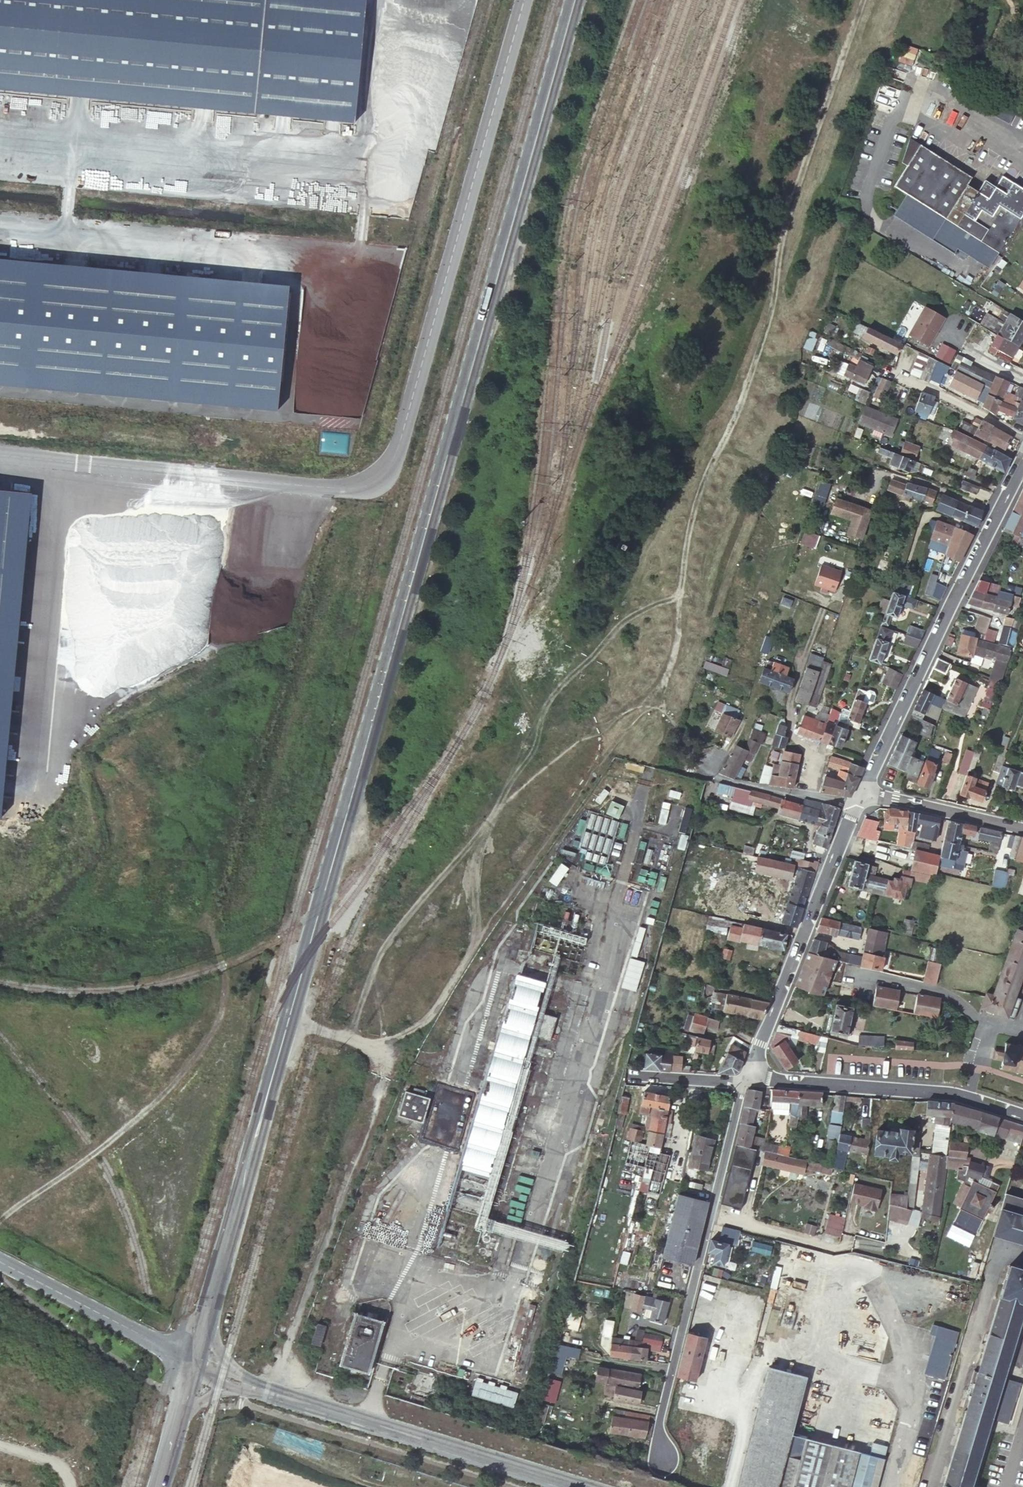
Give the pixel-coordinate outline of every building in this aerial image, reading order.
[(355,119),(366,0),(0,0),(0,86),(355,119)] [(1003,123),(1008,112),(974,95),(969,106),(1003,123)] [(903,138),(895,162),(901,165),(888,185),(901,193),(993,253),(1022,205),(1022,194),(996,177),(988,188),(978,181),(971,193),(960,186),(965,178),(903,138)] [(901,193),(887,214),(947,253),(950,248),(982,269),(993,253),(901,193)] [(0,262),(0,385),(275,412),(287,290),(0,262)] [(907,336),(927,347),(943,319),(923,308),(907,336)] [(979,326),(996,335),(1017,346),(1022,335),(1022,323),(1002,311),(998,319),(986,313),(979,326)] [(900,345),(865,328),(860,338),(895,355),(900,345)] [(811,331),(805,348),(812,350),(818,333),(811,331)] [(1017,346),(996,335),(990,346),(1012,356),(1017,346)] [(934,358),(947,364),(954,351),(941,344),(934,358)] [(841,356),(856,362),(859,356),(844,349),(841,356)] [(927,358),(920,355),(911,373),(919,376),(927,358)] [(956,355),(949,369),(953,371),(956,373),(963,359),(956,355)] [(919,376),(917,380),(926,384),(928,380),(936,363),(927,358),(919,376)] [(978,383),(983,372),(969,367),(971,362),(963,359),(956,373),(978,383)] [(870,368),(856,362),(853,371),(844,368),(841,377),(862,386),(870,368)] [(949,369),(936,363),(928,380),(949,388),(949,387),(955,376),(951,374),(953,371),(949,369)] [(1002,395),(1003,392),(1007,384),(983,372),(978,383),(986,387),(990,389),(1002,395)] [(949,387),(980,401),(986,387),(978,383),(956,373),(955,376),(949,387)] [(897,385),(889,383),(887,387),(894,391),(897,385)] [(894,391),(887,387),(882,398),(889,401),(894,391)] [(981,408),(993,415),(996,409),(1013,417),(1016,410),(998,403),(1000,400),(988,394),(990,389),(986,387),(980,401),(984,403),(981,408)] [(1022,425),(1022,390),(1017,387),(1012,397),(1003,392),(1002,395),(1000,400),(998,403),(1016,410),(1013,417),(1012,419),(1022,425)] [(859,389),(853,401),(864,406),(869,393),(859,389)] [(1000,400),(1002,395),(990,389),(988,394),(1000,400)] [(932,399),(921,394),(914,413),(916,414),(925,418),(926,415),(931,403),(932,399)] [(931,403),(926,415),(933,418),(938,406),(931,403)] [(895,423),(863,409),(856,426),(888,439),(895,423)] [(981,422),(975,419),(972,427),(977,429),(981,422)] [(987,441),(993,429),(981,422),(977,429),(975,435),(987,441)] [(977,429),(972,427),(964,423),(958,435),(968,439),(972,440),(975,435),(977,429)] [(1006,449),(1011,439),(993,429),(987,441),(998,447),(995,452),(1003,457),(1006,449)] [(855,431),(852,440),(858,442),(861,433),(855,431)] [(949,444),(978,459),(984,447),(972,440),(968,439),(958,435),(955,434),(949,444)] [(781,442),(774,462),(783,465),(790,446),(781,442)] [(979,459),(1003,472),(1009,460),(1003,457),(995,452),(984,447),(978,459),(979,459)] [(901,448),(898,455),(911,460),(915,453),(901,448)] [(1003,457),(1009,460),(1013,452),(1006,449),(1003,457)] [(897,457),(878,450),(876,456),(889,461),(887,467),(906,474),(911,463),(897,457)] [(774,462),(773,465),(776,469),(786,472),(792,471),(793,468),(783,465),(774,462)] [(963,477),(969,479),(972,471),(968,470),(966,474),(964,473),(963,477)] [(807,516),(821,476),(808,472),(808,475),(804,475),(797,494),(795,495),(791,502),(788,509),(807,516)] [(877,481),(869,478),(865,488),(880,494),(885,482),(878,479),(877,481)] [(824,504),(830,484),(820,481),(814,502),(824,504)] [(975,495),(977,488),(967,484),(962,482),(959,489),(975,495)] [(929,505),(934,492),(928,490),(904,486),(903,487),(888,483),(885,492),(905,498),(925,504),(929,505)] [(1002,530),(1017,536),(1020,537),(1021,537),(1022,538),(1022,488),(1002,530)] [(0,492),(0,786),(23,493),(0,492)] [(943,497),(937,511),(941,513),(952,517),(958,503),(943,497)] [(829,515),(832,516),(840,519),(849,523),(845,535),(860,540),(870,512),(835,499),(829,515)] [(969,507),(958,503),(952,517),(963,521),(969,507)] [(969,507),(963,521),(976,527),(983,513),(969,507)] [(840,519),(832,516),(828,527),(836,530),(840,519)] [(787,520),(781,517),(778,523),(785,526),(787,520)] [(934,536),(938,525),(934,524),(934,526),(930,524),(926,534),(934,536)] [(954,530),(938,524),(938,525),(934,536),(932,543),(941,546),(948,549),(954,530)] [(964,533),(954,530),(948,549),(946,555),(949,556),(950,552),(956,554),(960,555),(963,547),(959,545),(964,533)] [(814,549),(818,537),(802,531),(797,543),(814,549)] [(939,552),(941,546),(932,543),(929,549),(939,552)] [(954,561),(956,554),(950,552),(949,556),(946,555),(945,558),(954,561)] [(867,560),(859,558),(853,575),(861,578),(867,560)] [(821,567),(814,586),(835,593),(842,574),(821,567)] [(936,582),(938,576),(931,573),(924,593),(941,599),(945,586),(936,582)] [(906,581),(896,578),(891,592),(890,593),(904,597),(913,600),(917,587),(906,583),(906,581)] [(1002,588),(989,584),(978,581),(967,605),(982,608),(993,611),(999,591),(1001,591),(1002,588)] [(999,591),(993,611),(1008,615),(1012,599),(1020,602),(1022,592),(1015,590),(1005,587),(1004,588),(1003,592),(1001,591),(999,591)] [(883,614),(883,615),(880,624),(879,627),(882,628),(885,629),(886,626),(890,616),(883,614)] [(1011,621),(1019,623),(1021,617),(1014,614),(1011,621)] [(976,627),(975,634),(977,634),(981,635),(985,636),(988,627),(991,619),(981,615),(976,627)] [(1007,619),(998,643),(1011,648),(1019,623),(1011,621),(1007,619)] [(867,660),(880,665),(887,643),(891,631),(888,630),(885,629),(882,628),(879,627),(878,629),(875,638),(867,660)] [(985,636),(984,641),(993,644),(997,630),(988,627),(985,636)] [(909,628),(906,636),(920,641),(925,633),(909,628)] [(948,636),(945,644),(950,647),(954,639),(952,638),(953,635),(950,633),(948,636)] [(975,634),(974,638),(975,639),(974,643),(980,644),(981,641),(982,640),(984,641),(985,636),(981,635),(977,634),(975,634)] [(972,655),(974,643),(975,639),(974,638),(961,635),(957,654),(971,657),(972,655)] [(906,636),(902,645),(916,650),(920,641),(906,636)] [(759,654),(754,667),(756,668),(759,658),(760,655),(765,656),(771,639),(765,637),(759,654)] [(988,644),(981,641),(980,644),(974,643),(972,655),(984,658),(984,656),(988,644)] [(1010,651),(988,644),(984,656),(994,659),(987,680),(996,683),(998,684),(1006,663),(1010,651)] [(707,653),(704,662),(725,671),(729,661),(707,653)] [(793,701),(808,706),(816,682),(823,662),(824,660),(821,659),(809,655),(793,701)] [(949,664),(937,659),(933,668),(945,673),(949,664)] [(816,682),(823,685),(830,665),(823,662),(816,682)] [(759,685),(767,687),(786,694),(787,694),(792,681),(784,678),(787,670),(768,663),(765,671),(763,671),(759,685)] [(904,674),(890,669),(887,677),(900,682),(904,674)] [(885,683),(898,688),(900,682),(887,677),(885,683)] [(946,701),(943,701),(940,709),(963,717),(975,689),(956,680),(946,701)] [(816,682),(808,706),(815,708),(823,685),(816,682)] [(847,719),(859,723),(866,704),(863,703),(866,694),(857,690),(849,712),(847,719)] [(933,696),(923,690),(911,715),(922,721),(929,705),(933,696)] [(875,697),(874,694),(867,692),(866,694),(863,703),(866,704),(868,705),(873,703),(875,697)] [(929,705),(940,710),(940,709),(943,701),(933,696),(929,705)] [(990,710),(994,698),(989,696),(985,708),(990,710)] [(843,723),(845,724),(847,719),(849,712),(841,709),(840,713),(837,721),(843,723)] [(758,711),(752,729),(759,732),(761,726),(761,719),(764,719),(765,714),(758,711)] [(830,717),(821,742),(835,747),(841,749),(849,726),(845,724),(843,723),(837,721),(840,713),(832,711),(830,717)] [(804,717),(798,733),(821,742),(830,717),(820,714),(820,717),(815,716),(814,720),(804,717)] [(715,733),(729,740),(738,721),(722,715),(715,733)] [(931,737),(933,727),(922,721),(911,715),(905,727),(929,736),(931,737)] [(780,719),(770,748),(779,751),(783,749),(786,738),(782,737),(785,729),(782,720),(780,719)] [(845,724),(849,726),(860,730),(862,724),(859,723),(847,719),(845,724)] [(752,729),(744,752),(747,754),(743,762),(748,765),(764,734),(759,732),(752,729)] [(894,749),(887,765),(907,774),(912,776),(917,779),(922,763),(919,761),(910,757),(916,744),(901,736),(894,749)] [(735,748),(719,777),(733,782),(743,762),(747,754),(744,752),(735,748)] [(1000,770),(1007,753),(1000,750),(990,775),(998,777),(1000,770)] [(769,787),(772,776),(795,780),(799,753),(791,751),(787,751),(787,755),(782,754),(780,766),(774,765),(773,770),(763,768),(757,785),(769,787)] [(957,773),(965,777),(965,776),(971,760),(974,753),(965,751),(957,773)] [(936,753),(931,752),(930,756),(928,755),(917,785),(926,788),(931,775),(930,774),(933,766),(931,766),(936,753)] [(980,754),(974,752),(974,753),(971,760),(977,761),(980,754)] [(950,757),(944,755),(941,763),(947,765),(950,757)] [(846,774),(849,764),(832,758),(829,768),(846,774)] [(965,777),(971,778),(977,761),(971,760),(965,776),(965,777)] [(645,767),(627,762),(625,768),(643,774),(645,767)] [(847,785),(843,797),(849,798),(863,769),(858,767),(849,764),(846,774),(844,780),(848,781),(847,785)] [(1005,771),(1000,770),(998,777),(995,785),(1002,786),(1005,771)] [(1002,786),(1002,788),(1014,790),(1015,787),(1022,789),(1022,774),(1005,771),(1002,786)] [(907,774),(905,780),(914,784),(917,779),(912,776),(907,774)] [(772,776),(769,787),(793,790),(795,780),(772,776)] [(965,777),(958,796),(968,800),(969,798),(979,802),(983,791),(981,791),(984,783),(971,778),(965,777)] [(825,778),(820,794),(843,797),(847,785),(825,778)] [(750,791),(732,786),(730,793),(748,798),(750,791)] [(748,799),(779,808),(781,799),(750,791),(748,798),(748,799)] [(779,808),(777,813),(798,819),(802,805),(781,799),(779,808)] [(802,805),(798,819),(814,824),(820,803),(803,799),(802,805)] [(607,815),(620,818),(623,805),(611,802),(607,815)] [(820,822),(834,826),(839,807),(820,803),(814,824),(819,825),(820,822)] [(909,811),(889,807),(886,809),(884,820),(900,824),(898,834),(896,844),(912,848),(913,840),(915,832),(905,830),(909,812),(909,811)] [(920,814),(909,812),(905,830),(915,832),(917,824),(920,814)] [(941,819),(920,814),(917,824),(923,826),(920,838),(930,840),(930,838),(935,840),(938,828),(938,829),(941,819)] [(964,823),(949,821),(945,839),(959,843),(962,832),(964,823)] [(816,851),(823,854),(830,838),(834,826),(820,822),(819,825),(813,843),(819,845),(816,851)] [(978,826),(964,823),(962,832),(976,835),(978,826)] [(1003,832),(982,827),(980,837),(991,840),(988,850),(999,853),(1003,832)] [(1012,851),(1016,836),(1010,835),(1007,850),(1012,851)] [(1022,861),(1022,836),(1016,835),(1016,836),(1012,851),(1011,856),(1016,858),(1016,859),(1022,861)] [(959,843),(945,839),(941,855),(938,864),(954,868),(959,843)] [(913,840),(912,848),(916,850),(928,852),(930,844),(913,840)] [(764,860),(767,845),(760,843),(758,851),(757,858),(764,860)] [(745,845),(743,854),(748,856),(751,856),(753,849),(753,846),(745,845)] [(800,860),(802,852),(792,850),(791,851),(790,857),(789,858),(795,860),(795,859),(800,860)] [(928,852),(916,850),(911,871),(912,871),(922,874),(930,876),(936,877),(936,873),(938,864),(941,855),(928,852)] [(774,862),(793,867),(795,860),(789,858),(776,855),(774,862)] [(755,863),(753,870),(790,879),(791,874),(793,867),(774,862),(764,860),(757,858),(751,856),(748,856),(747,861),(755,863)] [(799,868),(814,872),(816,873),(818,865),(819,863),(815,862),(815,864),(804,861),(800,860),(795,859),(795,860),(793,867),(799,868)] [(848,884),(876,891),(879,877),(881,867),(871,864),(872,863),(855,859),(848,884)] [(558,886),(567,867),(560,864),(551,882),(558,886)] [(938,864),(936,873),(958,880),(961,869),(954,868),(938,864)] [(1007,876),(1007,873),(1009,866),(1002,865),(1000,875),(997,874),(993,889),(1006,892),(1010,881),(1006,880),(1007,876)] [(782,922),(796,927),(814,872),(799,868),(796,875),(782,922)] [(685,874),(701,878),(703,873),(686,869),(685,874)] [(750,882),(752,874),(747,873),(747,874),(743,873),(742,876),(746,878),(746,881),(750,882)] [(879,877),(876,891),(904,898),(907,883),(911,884),(912,877),(911,877),(902,875),(900,874),(899,877),(892,876),(891,880),(879,877)] [(734,918),(741,919),(746,901),(748,891),(739,890),(732,915),(734,916),(734,918)] [(741,919),(740,924),(743,925),(757,928),(762,905),(746,901),(741,919)] [(726,921),(709,917),(707,924),(717,925),(724,926),(726,921)] [(840,922),(823,918),(821,918),(816,931),(818,931),(837,936),(837,934),(840,922)] [(905,919),(901,933),(910,935),(914,921),(905,919)] [(843,923),(839,934),(859,939),(862,928),(843,923)] [(742,927),(729,924),(726,938),(739,941),(739,939),(742,927)] [(782,949),(786,934),(757,928),(743,925),(742,927),(739,939),(782,949)] [(861,966),(876,970),(883,971),(886,958),(882,957),(884,950),(889,933),(870,928),(863,957),(861,966)] [(979,1008),(1014,1019),(1021,998),(1014,996),(1022,969),(1022,932),(1017,930),(993,998),(990,997),(984,994),(983,998),(979,1008)] [(815,939),(809,952),(822,955),(837,959),(850,963),(852,954),(839,950),(837,956),(834,955),(835,954),(832,953),(833,948),(826,946),(827,943),(815,939)] [(927,947),(923,960),(928,962),(933,963),(940,965),(943,951),(927,947)] [(724,948),(720,961),(725,962),(726,958),(731,959),(733,950),(724,948)] [(822,955),(809,952),(795,985),(796,985),(806,989),(805,992),(821,995),(837,959),(822,955)] [(852,963),(861,966),(863,957),(852,954),(850,963),(852,963)] [(527,963),(537,966),(539,958),(529,955),(527,963)] [(621,987),(636,992),(645,962),(630,958),(621,987)] [(939,968),(940,965),(933,963),(928,962),(923,982),(927,983),(934,985),(937,974),(939,968)] [(939,968),(937,974),(945,976),(947,970),(939,968)] [(449,1211),(478,1219),(547,982),(518,974),(449,1211)] [(899,992),(883,989),(882,991),(875,990),(871,1006),(895,1011),(899,992)] [(717,1009),(762,1019),(768,1003),(721,993),(717,1009)] [(935,1020),(939,1001),(923,998),(923,1000),(915,998),(912,1015),(935,1020)] [(827,1025),(849,1029),(853,1006),(835,1002),(834,1012),(829,1011),(827,1025)] [(684,1027),(690,1029),(694,1014),(688,1013),(684,1027)] [(694,1014),(690,1029),(704,1033),(705,1027),(716,1030),(719,1020),(694,1013),(694,1014)] [(545,1014),(538,1037),(550,1040),(557,1018),(545,1014)] [(791,1026),(779,1024),(775,1032),(790,1034),(791,1026)] [(790,1034),(800,1036),(800,1031),(797,1030),(797,1028),(791,1026),(790,1034)] [(819,1038),(820,1031),(801,1028),(800,1031),(800,1036),(819,1038)] [(772,1049),(786,1068),(797,1061),(786,1044),(790,1034),(775,1032),(770,1047),(772,1049)] [(687,1044),(695,1046),(697,1037),(697,1036),(689,1033),(687,1040),(687,1044)] [(694,1049),(713,1053),(715,1045),(708,1044),(709,1040),(697,1037),(695,1046),(694,1049)] [(889,1040),(864,1039),(864,1046),(889,1047),(889,1040)] [(913,1042),(895,1041),(894,1048),(913,1049),(913,1042)] [(1002,1062),(1001,1068),(999,1068),(1000,1070),(1003,1069),(1016,1072),(1016,1073),(1019,1074),(1019,1072),(1022,1073),(1022,1045),(1021,1045),(1021,1047),(1008,1044),(1006,1042),(1004,1043),(1005,1045),(1004,1053),(1002,1062)] [(730,1044),(717,1072),(735,1074),(740,1070),(746,1053),(730,1044)] [(671,1071),(671,1069),(671,1062),(672,1056),(672,1054),(672,1052),(652,1049),(651,1053),(646,1053),(644,1067),(644,1068),(671,1071)] [(993,1060),(1002,1062),(1004,1053),(995,1051),(993,1060)] [(681,1070),(682,1055),(672,1054),(672,1056),(671,1062),(671,1069),(681,1070)] [(408,1090),(432,1097),(433,1092),(409,1085),(408,1090)] [(756,1109),(761,1091),(749,1089),(734,1142),(755,1147),(761,1149),(763,1141),(750,1138),(752,1131),(749,1130),(755,1109),(756,1109)] [(425,1122),(432,1097),(408,1090),(400,1115),(425,1122)] [(640,1111),(648,1113),(652,1113),(654,1105),(668,1108),(670,1096),(669,1096),(644,1091),(640,1111)] [(787,1143),(793,1144),(794,1129),(796,1129),(797,1120),(799,1092),(771,1092),(770,1103),(789,1104),(788,1118),(789,1118),(787,1143)] [(821,1105),(822,1094),(822,1092),(799,1092),(797,1120),(804,1120),(806,1105),(821,1105)] [(845,1102),(845,1096),(836,1095),(832,1122),(842,1124),(845,1102)] [(619,1110),(626,1111),(629,1097),(622,1096),(619,1110)] [(928,1101),(918,1101),(911,1117),(917,1118),(918,1117),(918,1116),(920,1115),(922,1115),(926,1115),(928,1101)] [(954,1103),(928,1101),(926,1115),(935,1116),(935,1123),(936,1124),(932,1153),(947,1155),(951,1121),(952,1119),(954,1105),(954,1103)] [(651,1117),(665,1120),(668,1108),(654,1105),(652,1113),(651,1117)] [(982,1112),(954,1105),(952,1119),(955,1119),(972,1123),(971,1126),(978,1127),(982,1112)] [(619,1110),(615,1128),(622,1129),(626,1111),(619,1110)] [(998,1116),(982,1112),(978,1127),(977,1130),(993,1134),(998,1116)] [(1021,1142),(1022,1136),(1022,1125),(998,1116),(993,1134),(1021,1142)] [(649,1128),(662,1131),(665,1120),(651,1117),(649,1128)] [(630,1138),(640,1141),(643,1126),(632,1124),(630,1138)] [(841,1132),(842,1127),(831,1125),(825,1164),(836,1167),(839,1147),(841,1132)] [(896,1150),(910,1152),(913,1130),(911,1130),(911,1127),(909,1126),(904,1126),(903,1129),(900,1129),(900,1132),(878,1131),(875,1153),(887,1155),(887,1158),(895,1158),(896,1150)] [(658,1150),(662,1131),(649,1128),(646,1142),(651,1143),(650,1148),(658,1150)] [(871,1139),(841,1132),(839,1147),(848,1148),(868,1153),(871,1139)] [(694,1150),(710,1154),(714,1139),(697,1134),(694,1150)] [(793,1149),(763,1141),(761,1149),(765,1149),(792,1156),(792,1153),(793,1149)] [(755,1147),(734,1142),(719,1203),(728,1205),(726,1213),(743,1218),(745,1210),(740,1208),(755,1147)] [(951,1143),(948,1168),(959,1169),(968,1170),(967,1173),(979,1177),(981,1178),(985,1166),(971,1161),(971,1158),(968,1158),(969,1153),(972,1153),(972,1150),(969,1150),(970,1145),(951,1143)] [(839,1147),(836,1167),(838,1168),(845,1169),(848,1148),(839,1147)] [(803,1169),(805,1160),(794,1157),(792,1156),(765,1149),(761,1162),(801,1173),(803,1169)] [(706,1170),(710,1154),(694,1150),(690,1166),(706,1170)] [(913,1150),(908,1196),(906,1208),(912,1210),(913,1210),(919,1156),(915,1156),(916,1151),(913,1150)] [(922,1213),(939,1217),(945,1167),(946,1159),(947,1155),(932,1153),(930,1153),(922,1213)] [(667,1156),(660,1154),(654,1179),(661,1181),(667,1156)] [(836,1167),(825,1164),(805,1160),(803,1169),(836,1177),(838,1168),(836,1167)] [(653,1170),(645,1168),(638,1193),(646,1195),(653,1170)] [(960,1208),(983,1220),(987,1213),(988,1213),(991,1209),(992,1210),(994,1206),(993,1206),(995,1202),(993,1201),(997,1193),(1000,1187),(993,1183),(989,1189),(977,1182),(979,1177),(967,1173),(968,1170),(959,1169),(958,1177),(965,1181),(954,1202),(961,1206),(960,1208)] [(876,1209),(881,1188),(854,1182),(850,1199),(864,1204),(864,1206),(876,1209)] [(908,1196),(889,1193),(888,1204),(906,1208),(908,1196)] [(993,1235),(1022,1244),(1022,1198),(1006,1193),(993,1235)] [(664,1257),(694,1265),(710,1202),(708,1201),(680,1194),(671,1229),(664,1257)] [(888,1204),(887,1216),(909,1222),(912,1210),(906,1208),(888,1204)] [(826,1233),(840,1237),(844,1218),(830,1214),(826,1233)] [(632,1219),(629,1230),(632,1231),(639,1233),(642,1222),(640,1221),(632,1219)] [(718,1241),(710,1238),(707,1252),(711,1253),(710,1257),(713,1258),(711,1264),(722,1267),(728,1244),(736,1246),(740,1231),(722,1226),(718,1241)] [(991,1416),(1009,1422),(1020,1382),(1003,1377),(1022,1310),(1022,1270),(1009,1266),(978,1370),(975,1369),(963,1408),(967,1409),(943,1486),(970,1486),(991,1416)] [(720,1278),(725,1279),(726,1272),(713,1268),(711,1275),(720,1278)] [(706,1336),(722,1284),(703,1279),(688,1330),(706,1336)] [(651,1319),(664,1322),(670,1299),(660,1296),(659,1299),(629,1292),(627,1298),(634,1301),(632,1307),(643,1310),(644,1305),(654,1308),(651,1319)] [(583,1314),(567,1310),(563,1326),(579,1330),(583,1314)] [(342,1363),(372,1372),(387,1321),(357,1312),(342,1363)] [(314,1342),(323,1345),(329,1325),(320,1322),(314,1342)] [(610,1354),(627,1357),(630,1345),(626,1344),(627,1337),(616,1335),(612,1334),(612,1332),(607,1331),(605,1340),(613,1342),(610,1354)] [(627,1357),(647,1361),(650,1349),(657,1350),(659,1345),(661,1336),(645,1332),(643,1341),(630,1338),(627,1337),(626,1344),(630,1345),(627,1357)] [(705,1338),(686,1334),(676,1377),(694,1381),(705,1338)] [(935,1346),(927,1373),(943,1377),(954,1341),(934,1335),(931,1344),(935,1346)] [(613,1342),(605,1340),(604,1343),(609,1353),(610,1354),(613,1342)] [(579,1347),(558,1343),(553,1363),(563,1366),(566,1355),(576,1357),(579,1347)] [(923,1372),(927,1373),(935,1346),(931,1344),(923,1372)] [(563,1366),(553,1363),(550,1371),(561,1373),(563,1366)] [(638,1389),(641,1374),(601,1366),(599,1366),(595,1379),(638,1389)] [(862,1450),(805,1435),(792,1432),(805,1378),(768,1369),(748,1448),(790,1458),(801,1461),(794,1486),(852,1486),(862,1450)] [(561,1381),(549,1378),(546,1390),(558,1393),(561,1381)] [(466,1394),(507,1407),(512,1392),(470,1379),(466,1394)] [(639,1403),(642,1391),(609,1383),(609,1384),(606,1393),(615,1396),(615,1397),(639,1403)] [(546,1390),(542,1404),(554,1407),(558,1393),(546,1390)] [(540,1410),(537,1420),(545,1422),(547,1412),(540,1410)] [(651,1434),(654,1423),(649,1422),(651,1417),(628,1411),(627,1417),(623,1432),(650,1439),(651,1434)] [(611,1429),(623,1432),(627,1417),(621,1415),(614,1413),(611,1429)] [(738,1486),(783,1486),(790,1458),(748,1448),(738,1486)] [(886,1456),(862,1450),(852,1486),(878,1486),(886,1456)]
